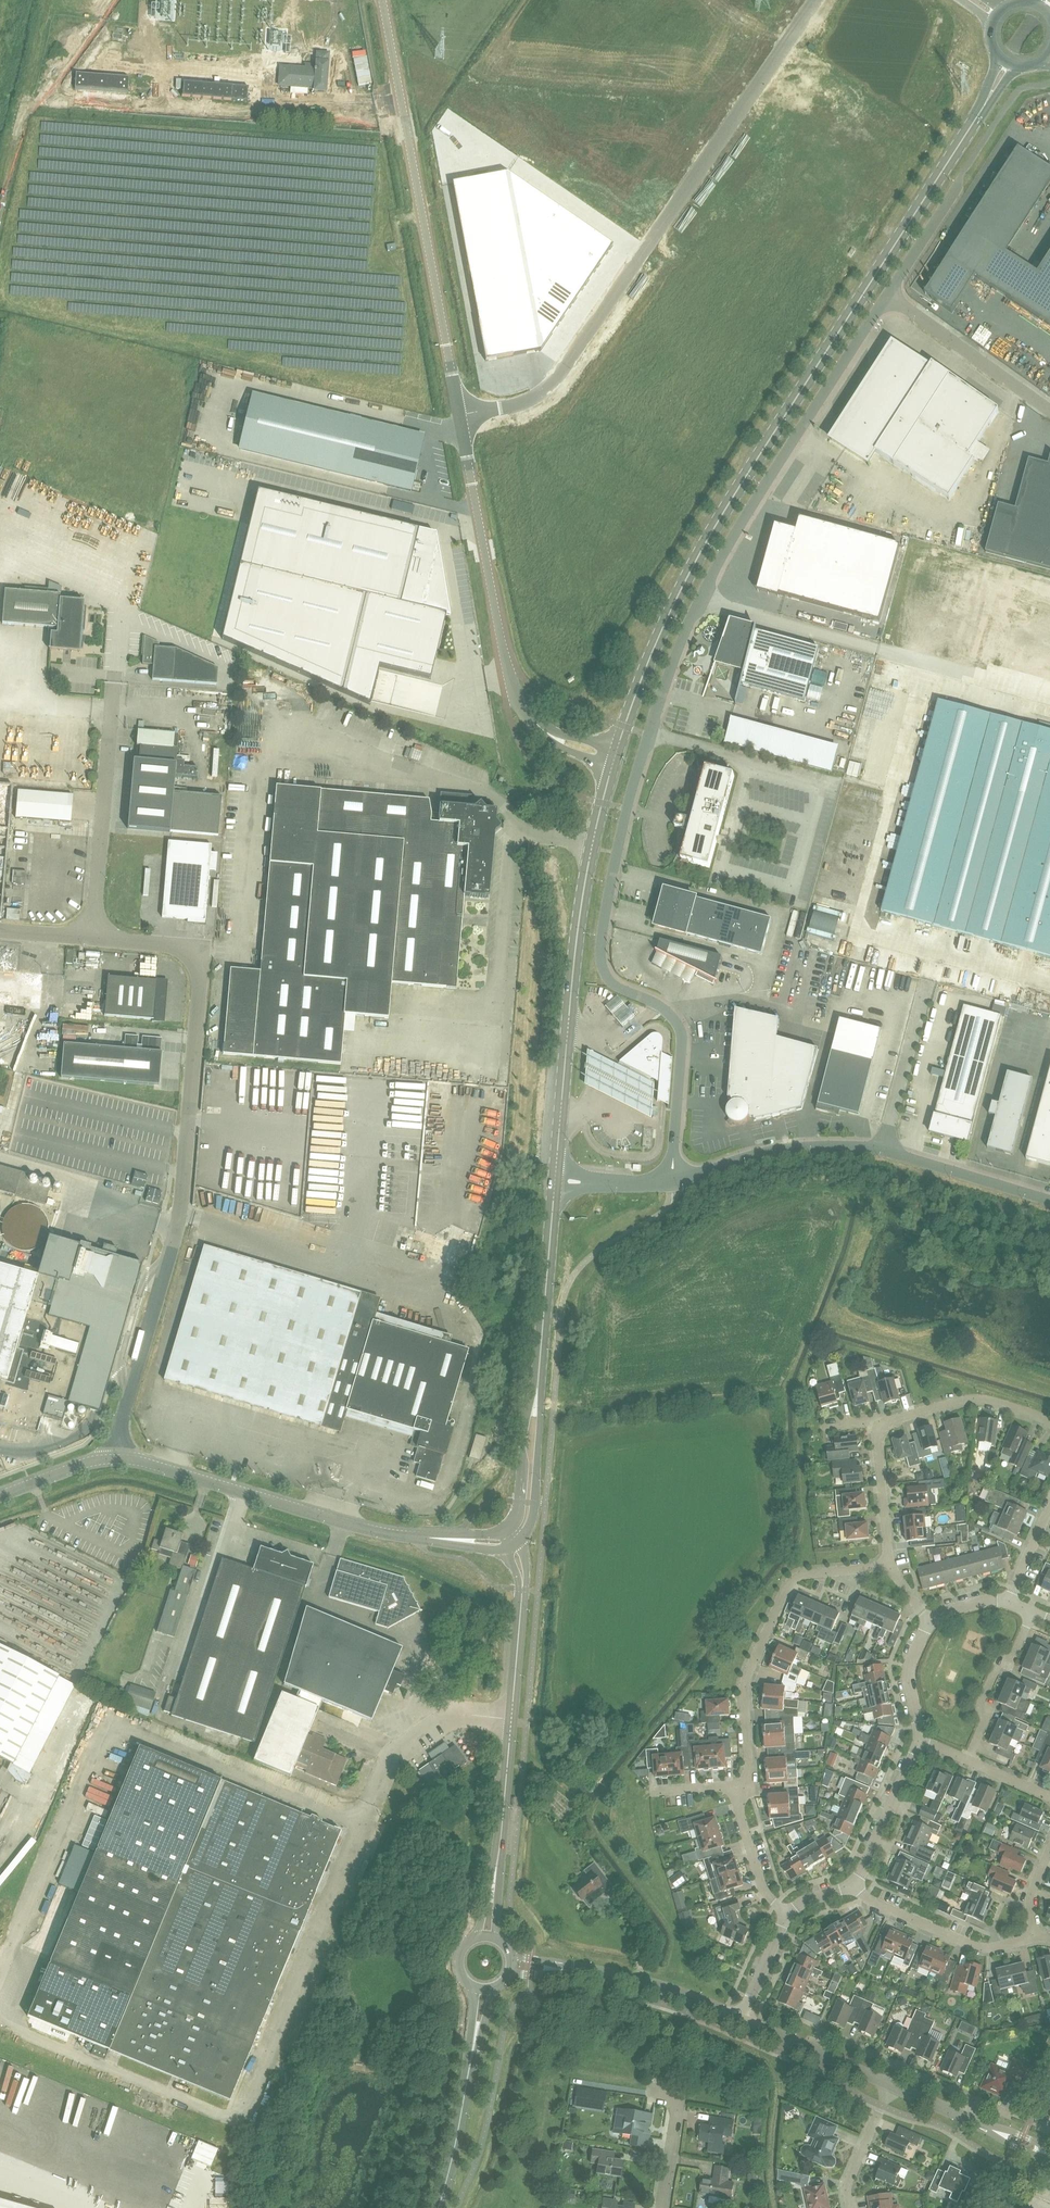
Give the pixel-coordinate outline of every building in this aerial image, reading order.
[(278,86),(313,89),(313,92),(327,92),(329,61),(329,52),(316,52),(315,61),(315,64),(305,63),(304,68),(279,65),(278,86)] [(128,93),(129,78),(75,74),(74,89),(128,93)] [(246,101),(247,88),(183,83),(182,96),(246,101)] [(1036,277),(1003,255),(1049,182),(1049,169),(1018,149),(948,259),(940,273),(923,297),(951,315),(976,278),(1049,325),(1049,256),(1036,277)] [(507,173),(452,183),(485,361),(541,351),(613,246),(507,173)] [(392,211),(390,202),(382,204),(383,212),(392,211)] [(930,368),(893,344),(831,440),(868,464),(876,452),(949,500),(974,461),(969,457),(999,411),(933,364),(930,368)] [(253,396),(240,450),(410,491),(423,437),(253,396)] [(1031,462),(1015,519),(997,514),(985,552),(986,552),(1049,569),(1049,467),(1031,462)] [(815,482),(819,488),(828,482),(824,476),(815,482)] [(258,488),(222,639),(370,705),(380,665),(431,677),(446,616),(434,613),(439,592),(443,593),(431,530),(258,488)] [(846,516),(859,521),(864,508),(851,502),(846,516)] [(775,526),(772,537),(794,543),(779,595),(879,622),(900,546),(800,519),(797,532),(775,526)] [(859,531),(860,525),(851,522),(849,528),(859,531)] [(959,567),(963,554),(958,552),(954,565),(959,567)] [(985,604),(988,591),(975,588),(972,601),(985,604)] [(51,626),(50,650),(80,652),(81,646),(83,646),(84,634),(83,634),(83,629),(84,629),(86,604),(59,602),(60,593),(5,589),(3,623),(51,626)] [(1002,607),(1004,601),(990,598),(989,604),(1002,607)] [(1008,602),(1006,608),(1020,613),(1022,607),(1008,602)] [(1023,605),(1021,632),(1035,633),(1037,606),(1023,605)] [(1005,620),(1012,621),(1013,613),(1006,612),(1005,620)] [(999,620),(997,628),(1009,631),(1011,623),(999,620)] [(819,648),(729,624),(715,660),(745,668),(741,684),(804,702),(819,648)] [(1039,628),(1037,633),(1047,636),(1049,631),(1039,628)] [(953,655),(963,657),(968,633),(964,632),(963,637),(957,636),(953,655)] [(217,667),(175,648),(158,646),(158,641),(143,635),(141,663),(152,664),(151,678),(173,680),(216,683),(217,667)] [(983,648),(979,664),(1000,670),(1004,654),(983,648)] [(1009,668),(1025,671),(1027,656),(1011,654),(1009,668)] [(1030,658),(1026,674),(1049,680),(1049,663),(1030,658)] [(888,664),(886,680),(900,682),(903,666),(888,664)] [(425,684),(435,709),(454,701),(443,676),(425,684)] [(246,689),(260,689),(260,681),(246,682),(246,689)] [(938,701),(881,911),(1049,957),(1049,731),(938,701)] [(878,718),(871,760),(887,763),(894,720),(878,718)] [(836,751),(730,723),(724,744),(832,774),(831,770),(836,751)] [(178,734),(174,733),(174,732),(137,729),(136,744),(141,745),(140,760),(139,760),(134,760),(128,827),(170,831),(173,792),(175,776),(197,778),(198,768),(184,767),(184,761),(176,761),(178,734)] [(414,760),(424,763),(429,749),(419,746),(414,760)] [(678,817),(675,827),(685,829),(686,827),(689,828),(687,837),(681,851),(677,859),(710,868),(734,776),(698,766),(699,771),(698,791),(694,810),(691,823),(687,822),(688,819),(678,817)] [(492,832),(499,826),(478,802),(474,806),(472,802),(473,795),(440,792),(439,813),(431,812),(429,800),(276,786),(274,805),(260,971),(231,969),(224,1053),(341,1063),(345,1013),(388,1017),(391,981),(455,987),(463,894),(486,896),(492,832)] [(18,790),(16,817),(59,821),(70,821),(72,795),(61,794),(42,792),(18,790)] [(221,796),(173,792),(170,831),(217,835),(221,796)] [(855,845),(859,833),(842,828),(841,833),(849,835),(847,842),(855,845)] [(216,870),(217,853),(211,852),(211,844),(168,841),(162,916),(194,919),(194,922),(205,923),(209,869),(216,870)] [(17,870),(17,883),(31,884),(31,871),(17,870)] [(696,898),(665,890),(656,926),(686,935),(696,898)] [(847,892),(845,904),(857,906),(859,894),(847,892)] [(696,898),(686,935),(762,955),(772,919),(696,898)] [(720,962),(721,956),(661,940),(659,945),(658,951),(657,950),(656,951),(698,973),(696,976),(714,985),(720,962)] [(901,967),(903,960),(891,956),(889,963),(901,967)] [(46,1008),(47,970),(0,969),(0,1006),(46,1008)] [(950,983),(962,983),(963,972),(950,972),(950,983)] [(105,1014),(153,1018),(153,1021),(164,1022),(168,979),(138,977),(138,978),(109,976),(105,1014)] [(623,1005),(612,1014),(615,1019),(628,1009),(623,1005)] [(1002,1016),(964,1006),(930,1132),(945,1136),(944,1137),(954,1139),(968,1143),(1002,1016)] [(933,1022),(940,1024),(944,1008),(937,1006),(933,1022)] [(779,1019),(735,1009),(732,1046),(734,1046),(733,1066),(731,1066),(728,1098),(731,1099),(733,1102),(732,1103),(730,1104),(730,1105),(729,1106),(728,1107),(728,1108),(727,1109),(727,1110),(727,1111),(727,1112),(727,1113),(727,1114),(727,1115),(727,1116),(728,1117),(728,1118),(729,1119),(730,1120),(731,1122),(732,1122),(734,1123),(735,1124),(736,1124),(737,1124),(739,1124),(740,1124),(741,1124),(744,1123),(745,1122),(746,1122),(747,1121),(747,1120),(748,1120),(749,1119),(750,1117),(750,1116),(754,1117),(754,1121),(802,1109),(819,1049),(778,1038),(779,1019)] [(860,1115),(882,1030),(840,1020),(817,1110),(828,1113),(829,1107),(860,1115)] [(0,1028),(0,1064),(12,1066),(16,1030),(0,1028)] [(660,1061),(662,1041),(662,1040),(662,1038),(661,1037),(660,1036),(659,1035),(658,1034),(657,1034),(656,1033),(654,1033),(653,1033),(652,1034),(651,1034),(650,1035),(619,1061),(619,1062),(658,1082),(657,1101),(668,1102),(671,1062),(660,1061)] [(161,1051),(162,1038),(142,1036),(141,1049),(137,1049),(139,1036),(125,1035),(124,1048),(64,1042),(61,1076),(160,1084),(163,1051),(161,1051)] [(655,1087),(588,1055),(585,1088),(651,1122),(655,1087)] [(1026,1159),(1049,1165),(1049,1070),(1026,1159)] [(996,1116),(988,1148),(1013,1155),(1033,1079),(1008,1073),(999,1104),(993,1102),(989,1115),(996,1116)] [(0,1166),(0,1191),(15,1196),(22,1173),(0,1166)] [(22,1173),(15,1196),(45,1204),(52,1181),(22,1173)] [(47,1227),(47,1226),(47,1222),(45,1218),(43,1214),(41,1211),(37,1208),(33,1206),(30,1205),(26,1205),(22,1205),(18,1206),(15,1207),(11,1211),(8,1214),(5,1218),(4,1222),(4,1226),(4,1231),(5,1235),(7,1238),(10,1242),(13,1244),(17,1247),(20,1248),(25,1248),(28,1248),(33,1247),(36,1245),(40,1242),(43,1239),(45,1235),(47,1231),(47,1227)] [(37,1434),(42,1416),(43,1415),(51,1417),(63,1420),(67,1404),(101,1413),(102,1412),(130,1309),(132,1302),(143,1264),(115,1256),(117,1248),(104,1245),(101,1252),(90,1249),(91,1245),(80,1242),(79,1245),(50,1237),(49,1237),(48,1238),(37,1276),(0,1265),(0,1424),(37,1434)] [(452,1428),(453,1425),(454,1425),(455,1424),(455,1423),(456,1423),(456,1422),(456,1421),(455,1420),(454,1420),(453,1419),(453,1420),(452,1420),(451,1420),(451,1421),(448,1422),(470,1350),(373,1321),(380,1298),(205,1245),(165,1379),(342,1432),(348,1410),(417,1430),(414,1441),(420,1443),(414,1461),(421,1463),(417,1476),(436,1481),(452,1428)] [(871,1360),(865,1361),(866,1366),(867,1369),(873,1367),(871,1360)] [(838,1363),(828,1366),(831,1377),(836,1375),(841,1374),(838,1363)] [(873,1389),(869,1376),(867,1370),(867,1369),(866,1366),(858,1368),(861,1378),(862,1378),(863,1381),(849,1385),(855,1406),(869,1402),(866,1390),(873,1389)] [(869,1376),(873,1389),(876,1401),(884,1399),(885,1403),(899,1399),(893,1378),(880,1382),(876,1368),(867,1370),(869,1376)] [(840,1393),(846,1391),(841,1374),(836,1375),(831,1377),(830,1377),(831,1381),(816,1386),(822,1407),(829,1405),(830,1408),(839,1405),(838,1402),(837,1399),(840,1398),(839,1396),(841,1396),(840,1393)] [(961,1444),(968,1442),(961,1418),(945,1423),(948,1435),(941,1437),(946,1453),(963,1449),(961,1444)] [(994,1443),(997,1420),(981,1418),(978,1441),(994,1443)] [(1004,1447),(1001,1454),(1011,1458),(1009,1462),(1021,1467),(1031,1443),(1024,1440),(1028,1432),(1013,1425),(1003,1447),(1004,1447)] [(922,1442),(915,1443),(916,1446),(920,1458),(932,1454),(930,1448),(938,1446),(932,1426),(919,1430),(919,1432),(922,1442)] [(480,1461),(487,1437),(476,1433),(469,1457),(480,1461)] [(836,1446),(828,1447),(829,1459),(850,1457),(850,1451),(858,1450),(858,1447),(862,1442),(858,1439),(857,1439),(857,1436),(852,1436),(852,1435),(849,1433),(847,1435),(848,1437),(835,1438),(836,1446)] [(896,1438),(893,1439),(896,1449),(895,1450),(894,1451),(895,1455),(897,1456),(898,1456),(899,1459),(907,1457),(910,1467),(921,1463),(920,1458),(916,1446),(910,1447),(908,1443),(906,1435),(903,1436),(901,1435),(897,1436),(896,1438)] [(992,1466),(997,1450),(991,1448),(986,1464),(992,1466)] [(1020,1474),(1034,1480),(1038,1471),(1047,1475),(1049,1469),(1049,1455),(1047,1453),(1046,1455),(1038,1452),(1033,1463),(1026,1460),(1020,1474)] [(856,1460),(833,1462),(834,1477),(844,1476),(844,1483),(864,1481),(862,1467),(857,1467),(856,1460)] [(951,1475),(948,1463),(941,1465),(944,1477),(951,1475)] [(908,1493),(905,1498),(905,1507),(929,1505),(929,1504),(931,1503),(931,1505),(936,1504),(935,1496),(932,1493),(931,1485),(931,1480),(926,1480),(918,1481),(919,1486),(908,1488),(908,1493)] [(851,1516),(850,1509),(866,1508),(865,1493),(853,1494),(852,1488),(836,1489),(839,1517),(851,1516)] [(991,1488),(985,1501),(1006,1510),(1004,1515),(1022,1523),(1027,1511),(1018,1507),(1017,1505),(1019,1500),(1013,1497),(991,1488)] [(965,1506),(956,1507),(957,1515),(966,1514),(965,1506)] [(903,1525),(904,1529),(926,1527),(925,1515),(927,1515),(926,1507),(912,1509),(913,1516),(904,1517),(905,1523),(903,1525)] [(991,1529),(989,1532),(1002,1538),(1005,1532),(1007,1531),(1017,1535),(1022,1523),(1004,1515),(1003,1515),(995,1512),(990,1522),(991,1525),(990,1528),(991,1529)] [(841,1540),(869,1537),(868,1523),(856,1524),(855,1517),(839,1518),(841,1540)] [(957,1525),(957,1532),(969,1531),(968,1524),(957,1525)] [(169,1564),(182,1569),(175,1591),(171,1589),(157,1631),(175,1637),(197,1569),(184,1565),(187,1555),(178,1552),(184,1533),(175,1531),(176,1528),(168,1525),(167,1528),(166,1528),(162,1541),(155,1538),(152,1548),(161,1551),(162,1547),(173,1551),(169,1564)] [(931,1533),(930,1527),(926,1527),(904,1529),(904,1533),(906,1535),(907,1541),(921,1540),(922,1546),(935,1545),(934,1533),(931,1533)] [(999,1547),(985,1550),(991,1571),(1004,1568),(1002,1559),(1009,1557),(1005,1544),(997,1541),(999,1547)] [(169,1696),(164,1711),(256,1740),(305,1588),(306,1588),(314,1564),(290,1556),(291,1554),(291,1553),(290,1551),(290,1550),(289,1550),(288,1549),(287,1549),(286,1549),(285,1549),(284,1549),(283,1550),(282,1551),(282,1552),(281,1553),(260,1547),(253,1568),(222,1558),(177,1698),(169,1696)] [(985,1550),(972,1554),(977,1575),(991,1571),(985,1550)] [(201,1566),(205,1556),(197,1553),(193,1563),(201,1566)] [(972,1554),(958,1557),(964,1578),(977,1575),(972,1554)] [(945,1561),(950,1582),(964,1578),(958,1557),(945,1561)] [(422,1610),(421,1609),(418,1604),(418,1602),(416,1601),(413,1595),(413,1593),(411,1593),(408,1587),(409,1585),(407,1585),(404,1579),(404,1577),(340,1558),(329,1596),(348,1602),(350,1603),(379,1611),(375,1624),(388,1628),(388,1627),(403,1619),(404,1619),(405,1618),(411,1615),(412,1615),(413,1614),(419,1610),(422,1610)] [(945,1561),(931,1564),(937,1585),(950,1582),(945,1561)] [(1049,1592),(1049,1564),(1046,1562),(1041,1573),(1047,1576),(1041,1588),(1049,1592)] [(923,1589),(937,1585),(931,1564),(918,1568),(923,1589)] [(809,1599),(799,1595),(794,1606),(790,1615),(789,1617),(795,1620),(792,1628),(796,1630),(799,1622),(809,1599)] [(870,1601),(860,1597),(850,1619),(856,1622),(854,1628),(858,1630),(860,1624),(870,1601)] [(819,1604),(809,1599),(799,1622),(803,1624),(805,1619),(812,1622),(819,1604)] [(881,1606),(870,1601),(860,1624),(864,1626),(866,1620),(873,1624),(881,1606)] [(788,1603),(784,1612),(790,1615),(794,1606),(788,1603)] [(829,1608),(819,1604),(812,1622),(818,1624),(816,1630),(819,1631),(829,1608)] [(881,1606),(873,1624),(879,1626),(874,1638),(878,1639),(879,1637),(891,1610),(881,1606)] [(391,1670),(393,1667),(402,1648),(306,1608),(284,1683),(371,1720),(384,1690),(393,1694),(397,1684),(400,1685),(404,1676),(391,1670)] [(840,1612),(829,1608),(819,1631),(818,1634),(822,1636),(825,1628),(832,1631),(840,1612)] [(891,1610),(879,1637),(883,1639),(887,1630),(893,1633),(901,1615),(891,1610)] [(840,1644),(848,1625),(842,1622),(834,1641),(840,1644)] [(898,1637),(892,1635),(888,1644),(894,1646),(898,1637)] [(1049,1666),(1049,1645),(1048,1644),(1045,1650),(1033,1644),(1028,1656),(1049,1666)] [(780,1645),(775,1656),(793,1665),(797,1657),(805,1661),(809,1652),(797,1646),(794,1651),(780,1645)] [(74,1686),(0,1647),(0,1757),(29,1772),(74,1686)] [(873,1654),(864,1650),(864,1651),(860,1660),(869,1659),(873,1654)] [(793,1665),(775,1656),(770,1667),(784,1674),(783,1680),(797,1684),(799,1676),(802,1668),(793,1665)] [(1028,1656),(1022,1667),(1035,1673),(1033,1679),(1045,1684),(1047,1678),(1044,1677),(1046,1671),(1042,1670),(1045,1664),(1049,1666),(1028,1656)] [(882,1664),(866,1667),(868,1674),(865,1675),(867,1682),(853,1684),(854,1689),(886,1682),(882,1664)] [(800,1683),(809,1687),(816,1674),(807,1669),(800,1683)] [(1024,1678),(1021,1684),(1006,1678),(1001,1689),(1021,1698),(1024,1691),(1029,1694),(1031,1689),(1035,1690),(1038,1684),(1024,1678)] [(765,1685),(764,1697),(784,1699),(785,1690),(795,1691),(797,1684),(783,1680),(781,1686),(765,1685)] [(827,1680),(823,1691),(833,1694),(834,1683),(827,1680)] [(886,1682),(854,1689),(855,1693),(863,1691),(865,1698),(870,1697),(888,1693),(888,1692),(886,1682)] [(124,1702),(125,1702),(123,1707),(148,1716),(150,1710),(156,1692),(131,1683),(124,1702)] [(1023,1713),(1025,1714),(1028,1708),(1018,1704),(1021,1698),(1001,1689),(996,1701),(1011,1707),(1008,1713),(1020,1719),(1023,1713)] [(281,1693),(253,1760),(290,1775),(294,1766),(306,1771),(305,1773),(336,1785),(346,1759),(321,1749),(326,1739),(313,1733),(311,1737),(306,1735),(318,1707),(281,1693)] [(865,1698),(866,1705),(862,1705),(863,1709),(891,1703),(888,1693),(870,1697),(865,1698)] [(780,1716),(794,1717),(798,1717),(799,1708),(799,1705),(799,1700),(784,1699),(764,1697),(763,1709),(780,1710),(780,1716)] [(702,1723),(718,1722),(718,1715),(729,1714),(729,1700),(707,1701),(708,1711),(701,1711),(702,1723)] [(802,1701),(803,1717),(798,1717),(799,1736),(808,1735),(807,1717),(812,1717),(811,1701),(802,1701)] [(891,1704),(863,1710),(864,1714),(873,1712),(875,1719),(878,1718),(878,1723),(896,1725),(891,1704)] [(794,1725),(794,1717),(780,1716),(780,1722),(764,1723),(765,1736),(794,1734),(794,1725)] [(1022,1729),(1026,1731),(1029,1725),(1015,1719),(1013,1725),(1000,1720),(995,1731),(1012,1739),(1015,1733),(1019,1735),(1022,1729)] [(822,1733),(830,1732),(830,1724),(822,1725),(822,1733)] [(895,1727),(878,1726),(876,1731),(874,1729),(871,1736),(862,1732),(860,1736),(887,1747),(895,1727)] [(1040,1751),(1048,1733),(1040,1730),(1033,1748),(1040,1751)] [(1013,1760),(1016,1754),(1012,1752),(1014,1747),(1009,1745),(1012,1739),(995,1731),(990,1743),(1001,1748),(998,1754),(1013,1760)] [(1041,1767),(1043,1768),(1042,1771),(1049,1774),(1049,1773),(1049,1732),(1048,1732),(1048,1733),(1040,1751),(1047,1754),(1041,1767)] [(696,1734),(687,1735),(688,1740),(690,1758),(696,1757),(697,1769),(711,1768),(709,1739),(700,1740),(700,1738),(696,1734)] [(765,1748),(782,1747),(782,1752),(796,1751),(794,1734),(765,1736),(765,1748)] [(719,1739),(719,1736),(709,1737),(709,1739),(711,1768),(726,1767),(725,1755),(731,1754),(730,1738),(719,1739)] [(887,1747),(860,1736),(858,1740),(867,1744),(865,1750),(882,1758),(887,1747)] [(837,1743),(830,1740),(827,1746),(835,1749),(837,1743)] [(428,1763),(419,1770),(430,1787),(439,1780),(461,1765),(466,1762),(455,1745),(449,1749),(444,1742),(427,1753),(432,1760),(428,1763)] [(677,1754),(668,1754),(670,1776),(684,1775),(683,1763),(690,1762),(690,1758),(688,1746),(684,1747),(677,1747),(677,1754)] [(312,1815),(310,1818),(138,1747),(95,1853),(75,1845),(59,1883),(79,1891),(28,2016),(95,2044),(91,2054),(105,2060),(109,2050),(230,2099),(341,1830),(321,1822),(322,1820),(316,1818),(317,1817),(312,1815)] [(865,1750),(861,1748),(858,1755),(852,1753),(850,1756),(856,1759),(878,1768),(882,1758),(865,1750)] [(655,1777),(670,1776),(668,1754),(659,1755),(658,1749),(647,1750),(648,1766),(654,1765),(655,1777)] [(766,1759),(767,1771),(797,1769),(797,1768),(796,1751),(782,1752),(782,1758),(766,1759)] [(833,1767),(835,1761),(828,1758),(826,1764),(833,1767)] [(878,1768),(856,1759),(854,1763),(859,1765),(856,1771),(859,1772),(856,1779),(871,1785),(878,1768)] [(784,1782),(784,1788),(798,1787),(797,1777),(798,1777),(797,1769),(767,1771),(768,1783),(784,1782)] [(929,1783),(927,1789),(938,1794),(935,1801),(933,1800),(930,1809),(937,1812),(954,1776),(947,1773),(946,1776),(935,1771),(932,1778),(930,1777),(928,1783),(929,1783)] [(79,1784),(83,1777),(74,1772),(70,1779),(79,1784)] [(846,1777),(839,1794),(863,1804),(870,1787),(846,1777)] [(827,1787),(830,1781),(823,1778),(821,1785),(827,1787)] [(958,1778),(950,1796),(961,1801),(957,1809),(956,1809),(951,1820),(959,1823),(962,1816),(964,1812),(971,1796),(977,1782),(970,1780),(969,1782),(958,1778)] [(964,1812),(962,1816),(968,1819),(971,1812),(977,1814),(979,1808),(986,1812),(995,1791),(983,1785),(976,1799),(971,1796),(964,1812)] [(769,1795),(769,1807),(799,1805),(799,1796),(798,1787),(784,1788),(785,1793),(769,1795)] [(841,1807),(858,1815),(863,1804),(836,1793),(835,1797),(844,1801),(841,1807)] [(1039,1823),(1044,1812),(1037,1809),(1038,1808),(1032,1805),(1032,1807),(1025,1804),(1020,1815),(1014,1812),(1011,1818),(1039,1831),(1042,1824),(1039,1823)] [(802,1813),(800,1813),(799,1805),(769,1807),(770,1819),(786,1818),(788,1824),(804,1819),(802,1813)] [(923,1806),(919,1815),(933,1821),(937,1812),(930,1809),(923,1806)] [(854,1825),(858,1815),(841,1807),(838,1814),(833,1811),(832,1815),(854,1825)] [(696,1828),(699,1838),(720,1831),(716,1817),(704,1821),(702,1814),(687,1819),(690,1830),(696,1828)] [(846,1845),(854,1825),(832,1815),(830,1819),(835,1822),(832,1828),(835,1829),(833,1834),(846,1845)] [(937,1836),(939,1831),(942,1825),(931,1820),(928,1826),(914,1820),(909,1831),(928,1840),(931,1833),(937,1836)] [(1009,1840),(1018,1844),(1028,1849),(1032,1839),(1035,1840),(1038,1833),(1013,1822),(1009,1831),(1011,1836),(1009,1840)] [(715,1855),(713,1849),(724,1845),(720,1831),(699,1838),(702,1847),(695,1849),(699,1860),(732,1850),(715,1855)] [(930,1862),(935,1850),(926,1846),(928,1840),(909,1831),(904,1843),(918,1849),(915,1855),(930,1862)] [(815,1833),(812,1836),(813,1837),(825,1858),(844,1847),(831,1836),(827,1838),(826,1836),(819,1840),(815,1833)] [(812,1844),(806,1848),(816,1864),(825,1858),(813,1837),(809,1840),(812,1844)] [(33,1851),(41,1842),(37,1838),(29,1847),(33,1851)] [(993,1839),(989,1848),(999,1852),(998,1853),(1004,1856),(1000,1865),(1012,1870),(1013,1868),(1021,1872),(1026,1860),(1012,1854),(1015,1848),(993,1839)] [(791,1844),(787,1847),(793,1856),(787,1860),(788,1862),(782,1866),(790,1880),(806,1870),(794,1849),(791,1844)] [(797,1847),(794,1849),(806,1870),(816,1864),(806,1848),(800,1851),(797,1847)] [(699,1860),(704,1859),(710,1880),(739,1871),(735,1857),(734,1857),(732,1850),(699,1860)] [(958,1859),(959,1851),(952,1850),(950,1858),(958,1859)] [(892,1868),(912,1877),(915,1870),(925,1874),(929,1864),(914,1857),(912,1863),(897,1857),(892,1868)] [(588,1905),(612,1887),(593,1862),(583,1870),(587,1876),(572,1888),(581,1900),(583,1898),(588,1905)] [(1012,1893),(1016,1882),(1003,1876),(1005,1870),(993,1865),(989,1875),(995,1878),(991,1886),(1003,1892),(1004,1890),(1012,1893)] [(913,1891),(914,1888),(913,1886),(909,1884),(912,1877),(892,1868),(887,1880),(902,1886),(899,1892),(910,1897),(913,1891)] [(681,1871),(669,1879),(677,1889),(688,1880),(681,1871)] [(716,1901),(721,1899),(734,1895),(732,1888),(743,1885),(739,1871),(710,1880),(716,1901)] [(946,1877),(954,1881),(956,1876),(949,1873),(946,1877)] [(971,1895),(968,1901),(987,1910),(992,1899),(978,1893),(981,1887),(966,1880),(963,1886),(966,1887),(965,1890),(966,1892),(971,1895)] [(936,1898),(936,1897),(939,1891),(939,1890),(933,1887),(928,1888),(928,1895),(929,1895),(936,1898)] [(688,1908),(683,1891),(673,1894),(677,1911),(688,1908)] [(720,1924),(722,1926),(725,1927),(721,1935),(743,1944),(749,1930),(739,1925),(734,1910),(740,1908),(737,1900),(722,1905),(714,1907),(719,1923),(719,1924),(720,1924)] [(947,1905),(938,1901),(936,1906),(945,1910),(947,1905)] [(968,1901),(963,1913),(953,1909),(950,1915),(965,1921),(968,1915),(982,1922),(987,1910),(968,1901)] [(678,1914),(679,1919),(691,1916),(690,1910),(679,1914),(678,1914)] [(843,1920),(856,1941),(863,1936),(864,1932),(861,1928),(868,1924),(859,1910),(843,1920)] [(843,1942),(846,1947),(856,1941),(843,1920),(834,1925),(843,1942)] [(837,1945),(843,1942),(834,1925),(824,1931),(838,1954),(841,1952),(837,1945)] [(887,1951),(894,1954),(903,1934),(891,1929),(886,1941),(880,1939),(874,1951),(883,1955),(885,1954),(887,1951)] [(827,1958),(833,1954),(837,1952),(838,1954),(824,1931),(805,1942),(818,1954),(823,1951),(827,1958)] [(905,1959),(903,1964),(909,1966),(915,1954),(909,1951),(914,1939),(903,1934),(894,1954),(905,1959)] [(804,1944),(795,1964),(821,1976),(823,1972),(814,1968),(817,1961),(815,1960),(817,1955),(804,1944)] [(864,1946),(861,1949),(867,1959),(870,1951),(867,1945),(864,1946)] [(920,1965),(931,1970),(939,1950),(928,1945),(923,1958),(917,1955),(911,1967),(917,1970),(920,1965)] [(936,1988),(944,1991),(953,1971),(945,1967),(951,1955),(939,1950),(931,1970),(938,1973),(936,1977),(939,1980),(940,1980),(936,1988)] [(862,1970),(865,1963),(861,1956),(856,1959),(862,1970)] [(1039,1959),(1044,1980),(1049,1978),(1049,1956),(1039,1959)] [(850,1964),(855,1972),(860,1969),(856,1961),(850,1964)] [(976,1987),(981,1966),(966,1962),(961,1978),(955,1976),(951,1990),(965,1994),(967,1985),(976,1987)] [(1026,1990),(1027,1994),(1039,1992),(1034,1974),(1027,1976),(1024,1963),(1010,1966),(1015,1986),(1021,1985),(1022,1989),(1024,1991),(1026,1990)] [(819,1975),(795,1964),(791,1974),(808,1982),(811,1976),(818,1979),(819,1975)] [(1017,1993),(1015,1986),(1010,1966),(996,1970),(999,1982),(992,1984),(995,1998),(1017,1993)] [(842,1976),(836,1971),(832,1980),(839,1984),(842,1976)] [(808,1982),(791,1974),(786,1984),(808,1994),(810,1990),(805,1988),(808,1982)] [(832,1980),(828,1991),(835,1993),(839,1984),(832,1980)] [(989,1982),(984,1983),(983,1999),(993,1997),(989,1982)] [(803,1992),(808,1994),(786,1984),(779,2002),(800,2011),(803,2004),(799,2002),(803,1992)] [(901,1993),(908,1996),(911,1990),(904,1987),(901,1993)] [(832,1993),(826,1990),(823,1997),(829,2000),(832,1993)] [(853,2025),(854,2022),(864,1999),(854,1995),(849,2007),(838,2002),(830,2020),(844,2027),(846,2022),(853,2025)] [(861,2025),(859,2029),(873,2036),(882,2017),(870,2012),(874,2004),(864,1999),(854,2022),(861,2025)] [(926,2014),(916,2009),(907,2032),(903,2030),(904,2028),(903,2025),(902,2024),(900,2023),(898,2023),(896,2024),(887,2045),(902,2052),(904,2047),(910,2050),(912,2047),(925,2017),(926,2014)] [(818,2025),(821,2018),(811,2014),(805,2011),(803,2018),(809,2020),(818,2025)] [(935,2022),(925,2017),(912,2047),(918,2050),(916,2055),(931,2061),(939,2042),(927,2037),(935,2022)] [(976,2049),(966,2044),(961,2056),(949,2051),(941,2069),(956,2076),(958,2071),(965,2074),(976,2049)] [(1024,2085),(1032,2067),(1017,2060),(1013,2062),(1009,2072),(994,2065),(990,2067),(983,2084),(984,2088),(1001,2096),(1006,2094),(1012,2080),(1024,2085)] [(604,2092),(576,2087),(573,2105),(588,2108),(588,2104),(601,2106),(604,2092)] [(643,2147),(643,2143),(647,2143),(649,2131),(645,2130),(646,2124),(650,2125),(651,2114),(625,2109),(624,2120),(615,2119),(613,2132),(631,2135),(629,2144),(643,2147)] [(791,2113),(793,2120),(805,2115),(803,2109),(791,2113)] [(702,2124),(699,2140),(708,2142),(707,2150),(723,2153),(725,2144),(722,2143),(723,2135),(731,2136),(733,2120),(720,2118),(711,2117),(710,2126),(702,2124)] [(837,2126),(817,2117),(812,2128),(818,2131),(806,2158),(826,2167),(827,2166),(829,2166),(831,2167),(833,2166),(835,2164),(835,2163),(835,2160),(835,2159),(833,2157),(831,2156),(839,2139),(833,2136),(837,2126)] [(917,2146),(922,2136),(899,2126),(895,2135),(891,2133),(885,2145),(904,2154),(909,2142),(917,2146)] [(620,2176),(622,2160),(605,2158),(606,2151),(592,2148),(590,2162),(597,2163),(596,2172),(620,2176)] [(899,2173),(901,2167),(880,2158),(876,2166),(879,2172),(876,2177),(898,2186),(901,2178),(899,2173)] [(731,2199),(733,2182),(727,2181),(729,2168),(715,2166),(713,2179),(702,2177),(700,2194),(731,2199)] [(934,2178),(929,2189),(937,2193),(939,2187),(952,2193),(950,2198),(958,2202),(960,2197),(963,2191),(964,2191),(970,2178),(960,2174),(955,2172),(957,2169),(951,2166),(948,2172),(946,2171),(946,2172),(938,2169),(934,2178)] [(810,2176),(797,2173),(782,2170),(778,2169),(778,2180),(780,2180),(795,2183),(795,2180),(808,2183),(810,2176)] [(824,2183),(804,2188),(809,2207),(830,2207),(824,2183)] [(870,2206),(870,2207),(871,2207),(873,2207),(899,2207),(896,2206),(892,2207),(890,2194),(868,2197),(870,2206)] [(622,2207),(615,2206),(616,2200),(603,2198),(601,2207),(621,2207),(622,2207)] [(0,2200),(0,2207),(29,2207),(0,2200)]
